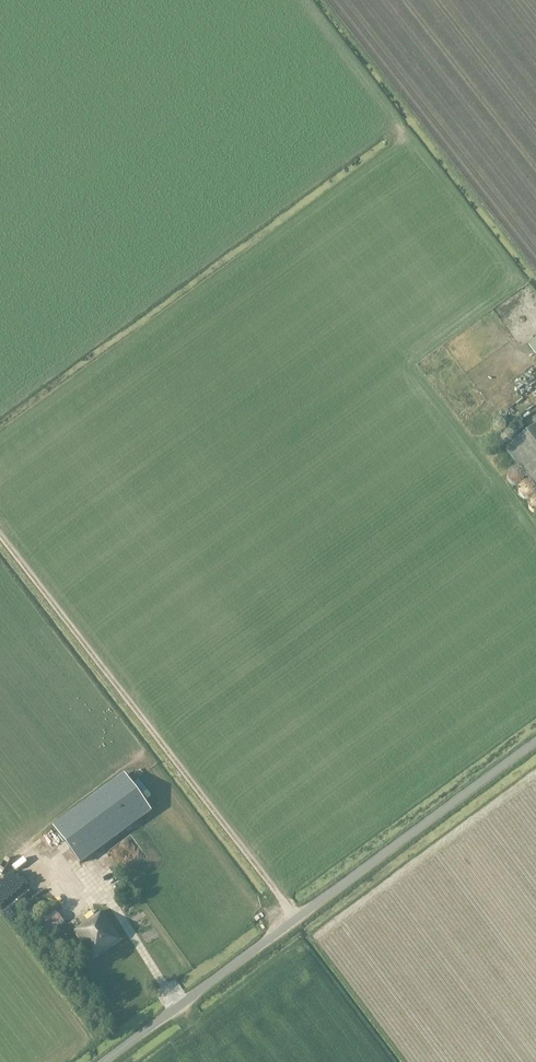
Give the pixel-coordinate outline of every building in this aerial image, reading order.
[(520,346),(513,349),(516,356),(523,353),(520,346)] [(522,376),(518,379),(524,388),(529,386),(522,376)] [(505,450),(535,492),(535,426),(505,450)] [(124,775),(53,827),(54,829),(79,863),(151,811),(124,775)] [(91,862),(104,880),(109,877),(105,872),(111,868),(101,855),(91,862)] [(79,895),(77,897),(76,897),(72,902),(79,907),(84,898),(79,895)] [(22,914),(13,901),(1,910),(10,923),(22,914)] [(54,909),(33,925),(45,939),(64,923),(54,909)] [(92,958),(120,940),(100,911),(79,926),(80,927),(73,932),(92,958)]
